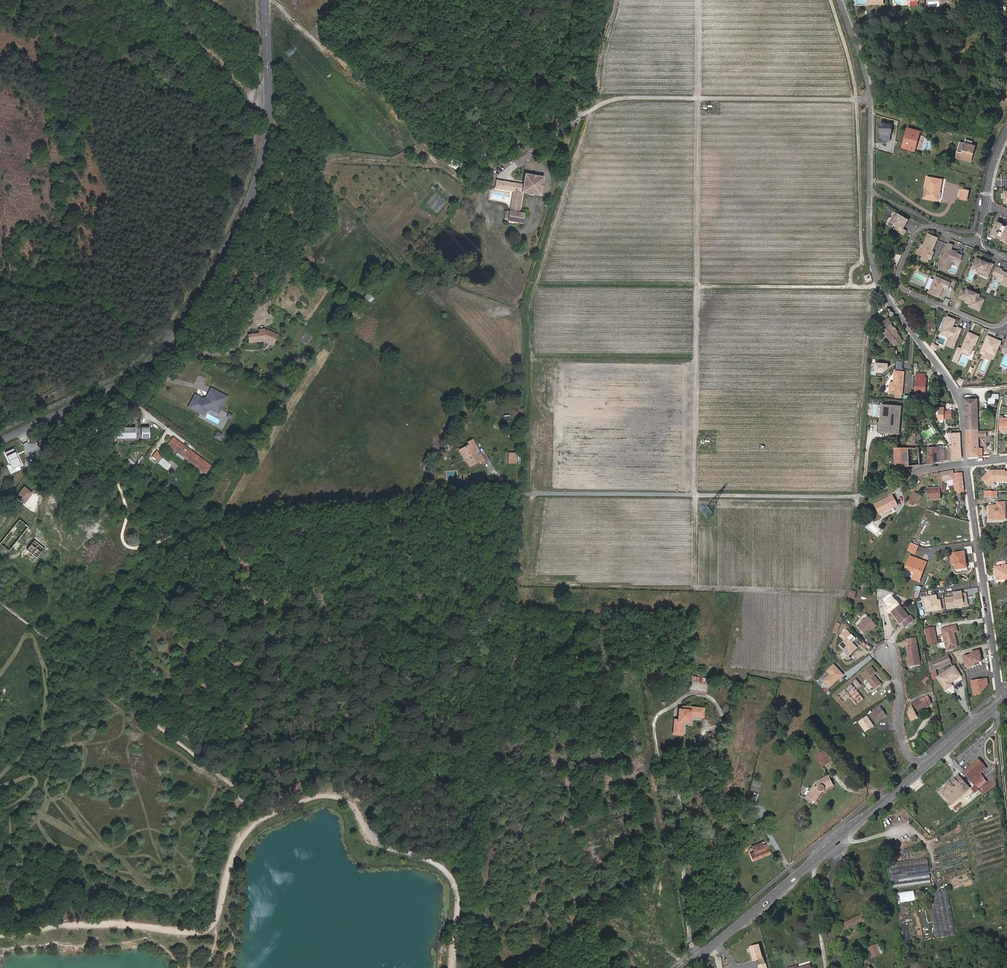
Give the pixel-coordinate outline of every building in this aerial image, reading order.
[(879,138),(891,139),(892,133),(895,133),(896,123),(881,122),(879,138)] [(908,148),(908,149),(914,152),(920,133),(907,129),(905,138),(906,139),(904,147),(908,148)] [(975,147),(960,142),(956,158),(971,162),(975,147)] [(927,190),(925,189),(923,198),(938,201),(942,180),(930,178),(927,190)] [(522,188),(498,185),(497,193),(512,195),(520,195),(520,194),(536,196),(538,180),(523,179),(522,188)] [(962,189),(960,198),(967,199),(968,190),(962,189)] [(512,195),(510,211),(518,212),(520,195),(512,195)] [(518,212),(510,211),(509,216),(508,224),(521,226),(522,217),(515,216),(515,214),(518,214),(518,212)] [(908,220),(895,212),(890,221),(897,225),(894,229),(904,234),(906,230),(903,228),(908,220)] [(997,222),(991,235),(996,237),(997,235),(1001,224),(1002,224),(997,222)] [(1001,224),(997,235),(1002,237),(1006,226),(1001,224)] [(931,259),(934,252),(932,251),(930,250),(931,248),(933,249),(938,238),(928,233),(924,244),(921,245),(920,248),(921,251),(919,254),(923,256),(921,259),(927,262),(929,258),(931,259)] [(960,262),(962,255),(950,250),(953,245),(949,243),(939,267),(948,271),(952,261),(955,260),(960,262)] [(988,276),(993,264),(989,262),(989,263),(986,262),(986,261),(981,259),(976,258),(973,266),(977,268),(977,269),(978,272),(988,276)] [(950,271),(954,273),(958,267),(953,264),(950,271)] [(1002,270),(999,269),(1000,268),(996,266),(993,274),(1003,279),(1001,284),(1006,286),(1006,272),(1002,270)] [(929,293),(940,297),(941,294),(949,298),(952,291),(950,291),(954,282),(936,275),(929,293)] [(984,299),(978,297),(979,294),(967,289),(966,292),(962,290),(959,297),(964,299),(965,298),(967,299),(966,300),(971,302),(970,304),(969,306),(975,309),(977,305),(981,307),(984,299)] [(369,292),(365,297),(371,302),(376,297),(369,292)] [(936,330),(934,310),(920,312),(922,331),(936,330)] [(956,319),(948,316),(941,333),(949,336),(947,340),(955,343),(961,328),(958,327),(957,328),(954,327),(954,328),(952,327),(956,319)] [(880,328),(883,331),(892,326),(893,325),(890,321),(880,328)] [(897,333),(895,330),(892,326),(883,331),(891,344),(893,343),(895,347),(903,342),(897,333)] [(978,336),(969,332),(964,341),(966,342),(965,344),(964,343),(960,350),(970,354),(974,344),(975,344),(978,336)] [(263,335),(263,339),(253,339),(253,346),(268,346),(268,345),(276,348),(279,340),(269,335),(263,335)] [(996,355),(1001,341),(988,336),(985,341),(987,341),(986,344),(984,344),(981,352),(985,354),(987,351),(996,355)] [(890,372),(891,362),(878,362),(878,371),(890,372)] [(887,383),(887,393),(902,394),(904,372),(894,372),(893,383),(887,383)] [(916,374),(914,400),(924,401),(925,396),(923,396),(924,387),(925,387),(926,378),(925,378),(925,374),(916,374)] [(212,406),(218,396),(215,394),(210,403),(205,404),(198,400),(196,403),(204,408),(212,406)] [(204,408),(196,403),(192,412),(206,420),(209,415),(214,414),(222,418),(230,402),(218,396),(212,406),(204,408)] [(964,399),(965,407),(965,415),(978,414),(977,399),(964,399)] [(881,404),(879,432),(899,434),(902,406),(881,404)] [(966,430),(978,430),(978,414),(965,415),(966,430)] [(139,429),(122,430),(121,438),(139,438),(139,429)] [(215,437),(222,439),(225,433),(218,430),(215,437)] [(966,457),(979,456),(978,430),(966,430),(966,457)] [(961,456),(960,433),(952,433),(953,446),(953,457),(953,458),(961,456)] [(473,439),(468,442),(470,444),(461,449),(470,466),(479,461),(481,463),(485,460),(473,439)] [(177,443),(173,450),(209,478),(214,471),(179,444),(177,443)] [(910,466),(909,446),(906,446),(905,448),(895,448),(895,468),(910,466)] [(953,446),(949,447),(947,447),(941,447),(927,447),(928,463),(944,461),(944,460),(953,458),(953,457),(953,446)] [(14,468),(23,464),(17,447),(8,451),(14,468)] [(517,454),(509,453),(509,463),(517,463),(517,454)] [(165,460),(160,456),(155,463),(160,467),(165,460)] [(981,478),(986,487),(992,484),(1006,484),(1006,479),(1006,480),(1006,470),(993,470),(993,472),(991,473),(990,472),(981,478)] [(954,480),(953,474),(953,471),(941,473),(942,482),(954,480)] [(965,493),(962,472),(953,474),(954,480),(956,494),(965,493)] [(17,497),(26,504),(35,492),(26,485),(17,497)] [(927,489),(928,500),(940,500),(939,488),(927,489)] [(914,493),(911,499),(912,500),(910,503),(912,505),(918,495),(914,493)] [(874,505),(880,515),(898,506),(892,496),(874,505)] [(995,520),(1006,519),(1005,503),(997,503),(998,506),(995,507),(995,520)] [(18,521),(25,527),(27,525),(20,518),(18,521)] [(17,555),(20,552),(36,532),(27,525),(25,527),(18,521),(16,519),(10,526),(12,528),(3,541),(10,547),(8,548),(17,555)] [(36,532),(20,552),(24,556),(40,536),(36,532)] [(32,559),(41,567),(52,552),(49,549),(50,547),(48,545),(45,542),(32,559)] [(918,546),(911,543),(908,549),(915,553),(918,546)] [(953,554),(956,570),(965,569),(964,557),(965,557),(964,552),(953,554)] [(919,582),(925,565),(918,562),(919,560),(910,557),(905,570),(915,573),(912,579),(919,582)] [(994,568),(996,581),(1006,579),(1006,566),(994,568)] [(849,596),(855,598),(858,591),(852,589),(849,596)] [(945,603),(946,609),(967,605),(965,594),(960,595),(960,593),(952,594),(953,598),(945,599),(945,603)] [(938,594),(925,596),(927,612),(943,609),(942,599),(939,599),(938,594)] [(889,609),(891,612),(899,605),(896,602),(889,609)] [(899,605),(891,612),(904,627),(913,620),(910,616),(909,617),(899,605)] [(865,634),(870,629),(875,624),(868,617),(857,627),(865,634)] [(946,649),(956,646),(952,633),(956,632),(955,626),(941,630),(946,649)] [(928,645),(937,643),(934,627),(925,629),(925,630),(924,630),(924,635),(926,634),(928,645)] [(849,642),(850,640),(848,638),(840,645),(844,650),(846,648),(851,654),(857,648),(852,642),(851,644),(849,642)] [(915,638),(907,640),(909,647),(907,647),(910,660),(908,661),(909,668),(921,666),(915,638)] [(964,663),(965,668),(972,666),(971,664),(979,662),(977,652),(968,654),(969,656),(963,657),(964,663)] [(948,656),(929,663),(932,678),(937,677),(936,669),(951,662),(948,656)] [(831,674),(824,680),(830,688),(845,675),(835,663),(827,670),(831,674)] [(872,666),(863,674),(878,689),(884,683),(876,674),(878,672),(872,666)] [(954,666),(937,678),(945,690),(952,685),(950,683),(960,676),(954,666)] [(696,690),(707,691),(709,678),(693,675),(692,683),(697,684),(696,690)] [(972,680),(974,695),(988,694),(987,678),(972,680)] [(856,679),(837,695),(843,703),(849,697),(856,705),(863,699),(855,690),(861,685),(856,679)] [(929,706),(929,705),(924,697),(911,703),(916,713),(929,706)] [(877,722),(888,715),(882,705),(871,713),(877,722)] [(676,719),(674,734),(683,734),(684,721),(691,722),(691,716),(704,717),(705,708),(684,706),(684,709),(680,708),(680,720),(676,719)] [(866,732),(875,726),(869,715),(860,721),(866,732)] [(826,750),(815,757),(821,766),(832,760),(826,750)] [(978,760),(965,771),(963,772),(967,777),(973,772),(977,776),(979,775),(981,780),(984,777),(981,773),(986,769),(978,760)] [(973,772),(967,777),(975,785),(981,780),(979,775),(977,776),(973,772)] [(806,798),(812,803),(814,800),(816,801),(822,792),(824,791),(826,789),(833,785),(828,776),(816,782),(806,798)] [(944,789),(955,801),(970,788),(959,776),(944,789)] [(983,779),(975,786),(979,789),(986,783),(983,779)] [(995,780),(980,791),(982,793),(996,784),(995,780)] [(955,801),(944,789),(940,792),(951,804),(955,801)] [(748,854),(752,861),(770,853),(767,845),(763,847),(761,843),(752,846),(754,851),(748,854)] [(932,882),(929,858),(891,862),(894,886),(932,882)] [(901,891),(902,901),(917,900),(916,890),(901,891)] [(866,922),(863,915),(842,924),(845,931),(866,922)] [(755,961),(766,959),(763,944),(753,946),(755,961)] [(876,946),(869,948),(872,958),(880,955),(876,946)]
